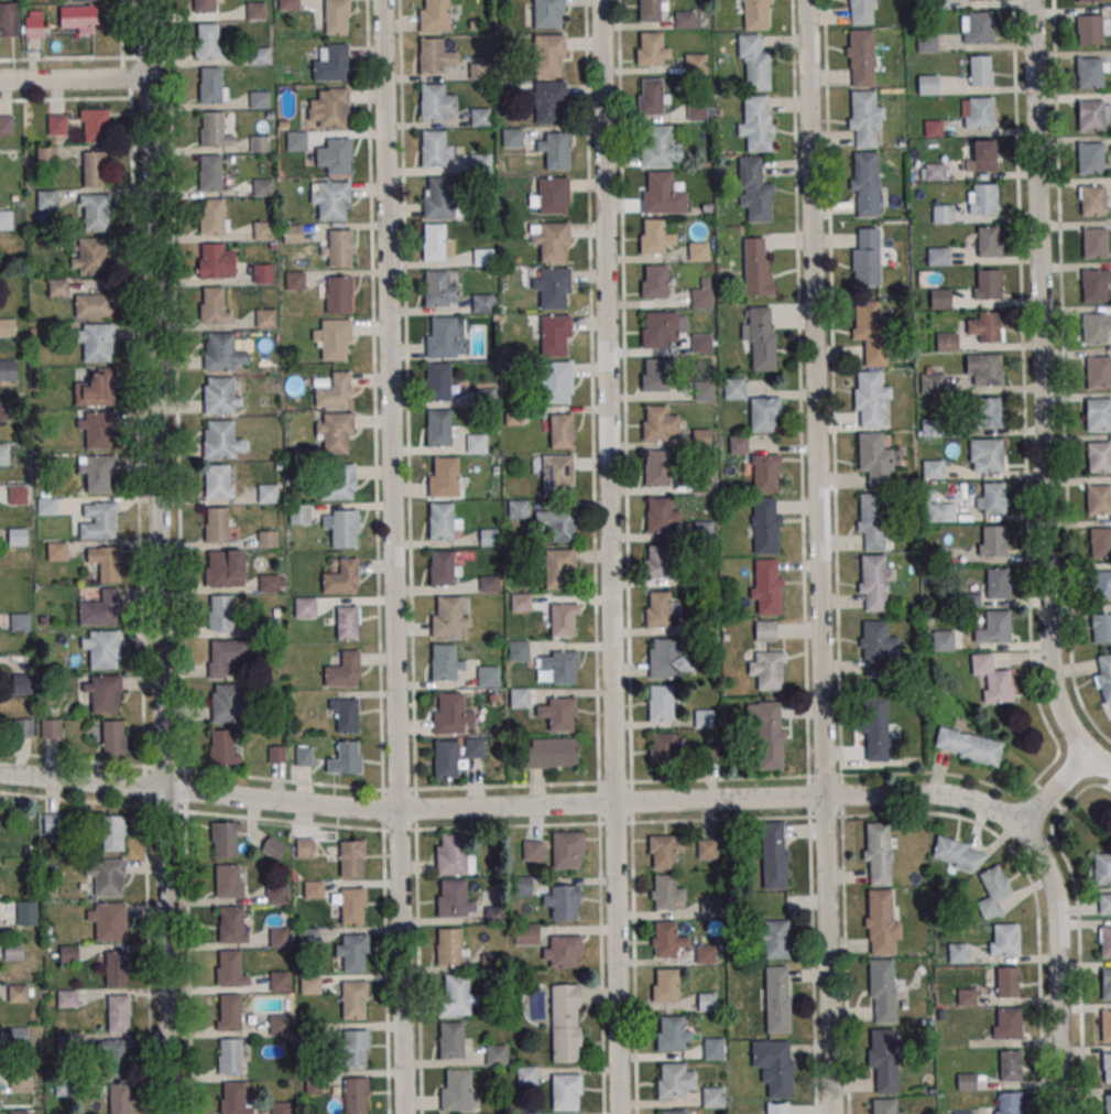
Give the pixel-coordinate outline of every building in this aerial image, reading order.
[(216,0),(193,0),(193,12),(216,12),(216,0)] [(299,0),(279,0),(279,10),(299,10),(299,0)] [(325,34),(347,34),(347,17),(350,17),(350,0),(325,0),(325,34)] [(425,9),(424,0),(448,0),(449,30),(420,31),(420,9),(425,9)] [(534,27),(564,27),(564,0),(534,0),(534,27)] [(640,21),(639,0),(662,0),(663,20),(640,21)] [(743,30),(742,0),(765,0),(766,29),(743,30)] [(850,25),(849,0),(872,0),(873,24),(850,25)] [(928,9),(928,0),(948,0),(948,9),(928,9)] [(266,19),(266,2),(248,2),(248,19),(266,19)] [(0,3),(0,37),(19,37),(19,3),(0,3)] [(61,6),(61,34),(96,34),(96,6),(61,6)] [(674,11),(694,10),(694,29),(675,29),(674,11)] [(961,43),(992,43),(992,12),(961,12),(961,43)] [(1077,15),(1101,14),(1102,43),(1078,44),(1077,15)] [(27,22),(27,35),(41,35),(41,22),(27,22)] [(196,23),(218,23),(219,57),(195,58),(194,40),(197,40),(196,23)] [(848,31),(871,30),(873,86),(850,87),(848,31)] [(668,33),(636,33),(636,65),(668,65),(668,33)] [(738,34),(759,33),(759,52),(769,52),(770,89),(747,90),(745,62),(743,62),(743,57),(738,57),(738,34)] [(917,34),(936,33),(937,53),(917,53),(917,34)] [(534,35),(564,35),(564,57),(559,57),(560,76),(535,77),(534,35)] [(420,39),(443,37),(444,73),(421,73),(420,39)] [(314,80),(349,80),(349,43),(314,43),(314,80)] [(252,65),(270,65),(270,47),(252,47),(252,65)] [(685,54),(705,54),(705,73),(685,73),(685,54)] [(991,56),(969,56),(969,85),(991,85),(991,56)] [(1077,58),(1101,57),(1101,86),(1077,87),(1077,58)] [(490,63),(469,63),(469,79),(490,79),(490,63)] [(200,67),(221,67),(222,101),(198,102),(198,84),(200,84),(200,67)] [(917,75),(937,75),(937,94),(918,95),(917,75)] [(641,78),(662,78),(663,113),(640,115),(639,95),(641,95),(641,78)] [(535,82),(566,82),(567,105),(560,105),(560,123),(535,123),(535,82)] [(421,85),(445,84),(446,120),(422,121),(421,85)] [(349,127),(349,88),(319,88),(319,99),(309,99),(309,127),(349,127)] [(851,91),(874,90),(874,106),(883,106),(883,119),(875,120),(876,147),(856,148),(854,128),(848,129),(848,118),(852,118),(851,91)] [(743,95),(744,122),(737,123),(738,136),(747,136),(748,151),(770,151),(770,133),(773,133),(773,125),(770,125),(770,112),(767,112),(766,95),(743,95)] [(992,97),(961,97),(961,128),(992,128),(992,97)] [(687,101),(706,101),(707,120),(687,120),(687,101)] [(1078,101),(1103,101),(1103,130),(1079,130),(1078,101)] [(471,126),(491,126),(491,107),(471,107),(471,126)] [(108,109),(81,109),(81,142),(108,142),(108,109)] [(201,111),(224,111),(225,145),(200,147),(199,128),(203,128),(201,111)] [(48,134),(67,134),(67,114),(48,114),(48,134)] [(0,116),(0,134),(13,134),(13,116),(0,116)] [(642,167),(681,167),(681,144),(670,144),(670,126),(642,126),(642,167)] [(522,128),(503,128),(503,148),(522,148),(522,128)] [(422,130),(446,130),(446,165),(422,166),(422,130)] [(287,151),(307,151),(307,131),(287,131),(287,151)] [(570,133),(536,133),(536,155),(546,155),(546,170),(570,170),(570,133)] [(251,152),(270,152),(270,135),(251,135),(251,152)] [(327,175),(351,175),(351,138),(326,138),(326,148),(317,148),(317,167),(327,167),(327,175)] [(995,172),(995,140),(966,140),(966,172),(995,172)] [(1078,143),(1102,143),(1103,172),(1079,172),(1078,143)] [(37,164),(58,164),(58,147),(37,147),(37,164)] [(852,152),(876,151),(878,215),(857,216),(856,190),(849,190),(849,180),(853,180),(852,152)] [(106,152),(83,152),(83,187),(106,187),(106,152)] [(491,153),(470,153),(470,172),(491,172),(491,153)] [(199,154),(221,154),(222,192),(197,193),(196,171),(200,171),(199,154)] [(739,158),(760,156),(760,184),(774,183),(774,194),(771,194),(772,221),(749,221),(748,205),(739,206),(739,194),(748,194),(748,193),(745,193),(744,188),(740,188),(739,158)] [(925,164),(944,163),(945,180),(925,181),(925,164)] [(646,172),(671,171),(672,191),(685,191),(685,212),(642,213),(642,191),(647,191),(646,172)] [(428,176),(453,176),(454,217),(423,218),(423,196),(428,196),(428,176)] [(570,177),(538,177),(538,190),(530,190),(530,214),(570,214),(570,177)] [(274,180),(236,180),(236,197),(274,197),(274,180)] [(311,181),(311,206),(319,206),(319,220),(351,220),(351,181),(311,181)] [(972,185),(995,184),(996,214),(968,214),(968,192),(972,192),(972,185)] [(1080,186),(1104,185),(1105,214),(1081,215),(1080,186)] [(56,191),(37,191),(37,209),(56,209),(56,191)] [(110,194),(80,194),(80,230),(110,230),(110,194)] [(203,198),(225,198),(226,236),(199,237),(199,215),(204,215),(203,198)] [(932,205),(951,204),(952,221),(933,223),(932,205)] [(0,211),(0,229),(11,229),(11,211),(0,211)] [(643,219),(664,218),(664,232),(675,232),(675,244),(664,244),(664,252),(641,252),(640,236),(644,236),(643,219)] [(540,221),(570,220),(571,244),(565,244),(565,262),(540,262),(540,221)] [(254,222),(254,240),(274,240),(274,222),(254,222)] [(424,224),(448,224),(448,259),(424,260),(424,224)] [(283,225),(283,243),(302,243),(302,225),(283,225)] [(999,257),(999,226),(976,226),(976,257),(999,257)] [(878,228),(879,285),(854,285),(854,270),(852,270),(851,249),(858,249),(858,228),(878,228)] [(1082,229),(1107,228),(1108,257),(1083,258),(1082,229)] [(353,229),(328,229),(328,267),(353,267),(353,229)] [(107,274),(107,237),(74,237),(74,274),(107,274)] [(742,237),(743,295),(773,295),(773,281),(771,281),(771,272),(766,272),(766,258),(764,259),(763,237),(742,237)] [(688,242),(707,242),(708,260),(688,261),(688,242)] [(199,278),(236,278),(236,244),(199,244),(199,278)] [(927,248),(948,247),(948,264),(927,266),(927,248)] [(493,266),(493,249),(468,249),(468,266),(493,266)] [(644,264),(666,263),(667,298),(641,298),(641,281),(644,281),(644,264)] [(272,264),(254,264),(254,283),(272,283),(272,264)] [(540,268),(571,268),(571,290),(565,290),(566,309),(541,310),(540,268)] [(1000,269),(973,269),(973,300),(1000,300),(1000,269)] [(425,271),(449,270),(449,306),(425,306),(425,271)] [(1081,271),(1105,271),(1107,300),(1082,300),(1081,271)] [(304,290),(304,272),(286,272),(286,290),(304,290)] [(327,312),(352,312),(352,276),(327,276),(327,312)] [(228,323),(228,287),(201,287),(201,323),(228,323)] [(691,289),(710,289),(710,307),(691,307),(691,289)] [(930,290),(949,289),(950,309),(930,310),(930,290)] [(75,294),(75,317),(113,317),(113,294),(75,294)] [(472,312),(494,312),(494,294),(472,294),(472,312)] [(863,339),(864,367),(883,366),(881,300),(853,302),(854,340),(863,339)] [(748,324),(748,307),(769,306),(770,333),(774,333),(775,371),(752,371),(751,343),(749,343),(749,340),(741,340),(740,324),(748,324)] [(257,327),(275,327),(275,310),(257,310),(257,327)] [(644,313),(666,312),(667,346),(641,346),(641,329),(644,329),(644,313)] [(976,312),(976,316),(967,316),(967,334),(977,334),(977,343),(1001,343),(1001,312),(976,312)] [(541,315),(571,315),(573,337),(566,337),(566,356),(541,357),(541,315)] [(1081,315),(1107,315),(1107,343),(1082,344),(1081,315)] [(432,317),(456,316),(457,357),(427,357),(426,336),(432,336),(432,317)] [(322,329),(313,329),(313,347),(323,347),(322,361),(351,361),(351,319),(322,319),(322,329)] [(113,361),(113,323),(76,323),(76,344),(84,344),(84,361),(113,361)] [(208,333),(235,332),(236,369),(204,370),(204,342),(208,342),(208,333)] [(935,333),(957,333),(958,350),(936,350),(935,333)] [(691,334),(711,334),(711,353),(691,353),(691,334)] [(1002,354),(965,354),(965,385),(1002,385),(1002,354)] [(1087,358),(1110,357),(1110,386),(1088,387),(1087,358)] [(644,358),(666,358),(667,391),(642,392),(641,375),(645,375),(644,358)] [(0,360),(0,381),(16,381),(16,360),(0,360)] [(572,403),(572,361),(542,361),(542,403),(572,403)] [(426,364),(450,363),(451,399),(427,399),(426,364)] [(89,381),(75,381),(75,405),(115,405),(115,368),(89,368),(89,381)] [(857,371),(880,370),(881,387),(890,386),(890,399),(881,399),(881,426),(860,428),(860,409),(854,409),(853,388),(857,388),(857,371)] [(316,406),(351,406),(351,371),(330,371),(330,385),(316,385),(316,406)] [(919,374),(944,374),(944,393),(919,394),(919,374)] [(207,377),(235,376),(235,413),(204,413),(203,385),(207,385),(207,377)] [(723,378),(743,378),(743,398),(723,398),(723,378)] [(693,381),(712,381),(712,401),(693,401),(693,381)] [(750,398),(780,397),(780,418),(775,418),(776,431),(751,432),(750,398)] [(1001,427),(1001,397),(978,397),(978,427),(1001,427)] [(1087,399),(1110,399),(1110,430),(1088,431),(1087,399)] [(645,405),(667,404),(668,439),(642,439),(642,422),(645,422),(645,405)] [(116,448),(115,410),(78,410),(78,432),(86,432),(86,448),(116,448)] [(427,410),(451,410),(451,445),(427,446),(427,410)] [(353,412),(316,412),(316,439),(324,439),(324,453),(353,453),(353,412)] [(546,434),(550,434),(550,449),(574,449),(574,414),(546,414),(546,434)] [(506,425),(521,425),(521,417),(506,417),(506,425)] [(207,421),(235,420),(235,457),(204,458),(203,430),(207,430),(207,421)] [(858,432),(881,432),(881,448),(892,448),(892,471),(890,471),(890,488),(868,489),(867,471),(859,471),(858,432)] [(467,434),(467,453),(487,453),(487,434),(467,434)] [(730,436),(730,452),(746,452),(746,436),(730,436)] [(970,439),(970,471),(1001,471),(1001,439),(970,439)] [(1087,444),(1110,443),(1110,472),(1088,473),(1087,444)] [(646,450),(671,448),(672,486),(645,487),(644,464),(646,464),(646,450)] [(751,455),(780,454),(780,465),(776,465),(776,491),(754,493),(753,464),(751,464),(751,455)] [(79,476),(87,476),(87,492),(116,492),(116,455),(79,455),(79,476)] [(533,456),(533,475),(543,475),(543,496),(573,496),(573,455),(533,456)] [(922,479),(943,479),(943,460),(922,460),(922,479)] [(435,461),(459,461),(459,496),(435,497),(435,461)] [(356,463),(321,463),(321,499),(356,499),(356,463)] [(205,464),(229,464),(229,497),(205,497),(205,464)] [(258,484),(258,503),(278,503),(278,484),(258,484)] [(1004,513),(1004,484),(977,484),(977,513),(1004,513)] [(27,486),(9,486),(9,504),(27,504),(27,486)] [(1086,486),(1110,486),(1110,515),(1087,515),(1086,486)] [(859,494),(861,550),(888,550),(886,493),(859,494)] [(647,496),(672,496),(673,533),(646,533),(646,510),(647,510),(647,496)] [(753,497),(775,497),(775,515),(781,515),(782,527),(777,527),(777,553),(754,554),(753,524),(751,524),(751,516),(753,516),(753,497)] [(508,518),(528,518),(528,500),(508,500),(508,518)] [(80,539),(117,539),(117,502),(83,502),(83,521),(80,521),(80,539)] [(429,504),(454,502),(455,539),(431,539),(429,504)] [(925,503),(925,521),(955,521),(955,503),(925,503)] [(310,525),(310,505),(289,505),(289,525),(310,525)] [(206,507),(206,542),(229,542),(229,507),(206,507)] [(331,511),(356,510),(357,547),(333,547),(331,511)] [(574,510),(535,510),(535,530),(549,530),(549,542),(574,542),(574,510)] [(693,520),(714,520),(714,540),(694,540),(693,520)] [(978,555),(1007,555),(1007,526),(978,526),(978,555)] [(9,545),(27,545),(27,528),(9,528),(9,545)] [(1089,528),(1110,528),(1110,556),(1090,556),(1089,528)] [(498,546),(498,529),(480,529),(480,546),(498,546)] [(67,542),(47,542),(47,561),(67,561),(67,542)] [(668,545),(645,545),(645,579),(668,579),(668,545)] [(121,582),(121,547),(88,547),(88,566),(100,566),(100,582),(121,582)] [(545,549),(545,588),(574,588),(574,549),(545,549)] [(244,586),(244,550),(206,550),(206,586),(244,586)] [(431,550),(455,550),(456,585),(432,585),(431,550)] [(861,611),(886,611),(886,555),(861,555),(861,611)] [(358,593),(358,557),(335,557),(335,571),(323,571),(323,593),(358,593)] [(750,601),(756,601),(756,614),(781,614),(781,560),(750,560),(750,601)] [(1010,598),(1010,568),(986,568),(986,598),(1010,598)] [(1090,571),(1110,570),(1110,599),(1091,599),(1090,571)] [(283,575),(260,575),(260,592),(283,592),(283,575)] [(481,592),(499,591),(498,576),(481,577),(481,592)] [(79,602),(79,625),(119,625),(119,588),(101,588),(101,602),(79,602)] [(645,628),(672,628),(672,591),(645,591),(645,628)] [(531,593),(512,593),(512,611),(531,611),(531,593)] [(232,595),(209,595),(209,630),(232,630),(232,595)] [(437,596),(461,596),(462,636),(433,637),(432,615),(437,615),(437,596)] [(295,618),(317,618),(317,597),(295,597),(295,618)] [(551,636),(577,636),(577,604),(551,604),(551,636)] [(337,606),(358,606),(358,639),(337,639),(337,606)] [(981,610),(981,642),(1011,642),(1011,610),(981,610)] [(1091,614),(1110,613),(1110,642),(1092,642),(1091,614)] [(754,641),(776,641),(776,620),(754,620),(754,641)] [(897,650),(897,635),(886,635),(886,620),(862,620),(862,677),(888,677),(888,650),(897,650)] [(953,630),(933,630),(933,651),(953,651),(953,630)] [(120,631),(83,631),(83,651),(89,651),(89,669),(120,669),(120,631)] [(649,678),(693,677),(692,651),(681,651),(680,638),(649,639),(649,678)] [(249,640),(209,640),(209,678),(235,678),(235,664),(249,664),(249,640)] [(509,661),(529,661),(529,640),(509,640),(509,661)] [(432,645),(456,643),(456,680),(432,680),(432,645)] [(552,650),(577,649),(578,669),(576,669),(576,683),(552,683),(551,669),(541,669),(540,655),(552,655),(552,650)] [(360,650),(337,650),(337,664),(325,664),(325,686),(360,686),(360,650)] [(784,652),(750,652),(750,676),(759,676),(759,690),(784,690),(784,652)] [(1013,701),(1012,669),(993,670),(993,653),(971,654),(972,676),(983,676),(984,703),(1013,701)] [(1110,700),(1110,653),(1089,660),(1102,703),(1110,700)] [(478,666),(478,688),(500,688),(500,666),(478,666)] [(32,694),(31,674),(12,674),(12,694),(32,694)] [(121,674),(84,674),(84,695),(91,695),(91,712),(121,712),(121,674)] [(211,721),(242,721),(242,684),(211,684),(211,721)] [(648,721),(678,721),(678,685),(648,685),(648,721)] [(510,688),(510,708),(530,708),(530,688),(510,688)] [(439,693),(464,692),(465,733),(434,734),(434,712),(439,712),(439,693)] [(888,695),(863,695),(863,761),(888,761),(888,695)] [(548,697),(576,696),(576,716),(574,716),(574,731),(549,731),(549,717),(536,717),(535,705),(548,705),(548,697)] [(359,699),(330,699),(330,711),(337,711),(337,733),(359,733),(359,699)] [(748,702),(748,728),(760,728),(760,770),(783,770),(783,702),(748,702)] [(714,727),(714,710),(694,710),(694,727),(714,727)] [(15,737),(33,737),(33,720),(15,720),(15,737)] [(41,738),(61,738),(61,720),(41,720),(41,738)] [(125,720),(102,720),(102,755),(125,755),(125,720)] [(1003,742),(939,726),(934,751),(997,767),(1003,742)] [(210,765),(242,765),(242,742),(232,742),(232,730),(210,730),(210,765)] [(649,766),(677,766),(677,733),(649,733),(649,766)] [(577,767),(577,738),(525,738),(525,767),(577,767)] [(434,740),(458,740),(459,776),(435,777),(434,740)] [(327,774),(362,774),(362,741),(338,741),(338,754),(327,754),(327,774)] [(296,765),(312,765),(312,747),(296,747),(296,765)] [(125,815),(103,815),(103,851),(125,851),(125,815)] [(211,857),(240,857),(241,822),(212,821),(211,857)] [(787,889),(786,821),(762,821),(762,889),(787,889)] [(865,885),(892,886),(892,822),(866,822),(865,885)] [(552,868),(583,868),(583,832),(552,832),(552,868)] [(437,874),(474,874),(474,853),(465,853),(465,834),(437,834),(437,874)] [(649,835),(649,868),(680,868),(680,835),(649,835)] [(279,858),(286,844),(269,836),(262,849),(279,858)] [(977,872),(983,848),(937,836),(931,860),(977,872)] [(296,838),(296,857),(314,857),(314,838),(296,838)] [(717,838),(697,838),(697,859),(717,859),(717,838)] [(339,840),(367,840),(367,859),(363,859),(363,878),(340,878),(340,861),(339,861),(339,840)] [(523,861),(544,861),(544,840),(523,840),(523,861)] [(1093,853),(1093,884),(1110,884),(1110,853),(1093,853)] [(124,858),(87,858),(87,896),(124,896),(124,858)] [(243,864),(215,864),(215,897),(243,897),(243,864)] [(1011,894),(1001,865),(979,872),(987,897),(976,901),(982,922),(1004,915),(999,898),(1011,894)] [(651,909),(685,909),(685,886),(673,886),(673,874),(651,874),(651,909)] [(533,876),(514,876),(514,896),(533,896),(533,876)] [(438,916),(471,916),(471,879),(438,879),(438,916)] [(305,881),(305,898),(324,897),(324,881),(305,881)] [(267,904),(288,904),(288,884),(267,884),(267,904)] [(579,885),(543,885),(543,907),(551,907),(551,919),(579,919),(579,885)] [(339,887),(367,887),(367,906),(363,906),(363,926),(341,926),(340,908),(339,908),(339,887)] [(896,889),(867,889),(867,954),(897,954),(896,889)] [(1098,894),(1098,914),(1110,914),(1110,894),(1098,894)] [(37,901),(17,901),(17,926),(37,926),(37,901)] [(88,923),(95,923),(95,941),(126,941),(126,902),(88,902),(88,923)] [(219,943),(248,943),(248,906),(219,906),(219,943)] [(788,958),(788,918),(760,918),(760,958),(788,958)] [(689,946),(689,936),(676,936),(676,921),(653,921),(653,957),(677,957),(677,946),(689,946)] [(539,924),(514,924),(514,944),(539,944),(539,924)] [(988,954),(1020,954),(1020,924),(988,924),(988,954)] [(1101,928),(1110,927),(1110,956),(1102,956),(1101,928)] [(270,928),(270,948),(290,948),(290,928),(270,928)] [(437,964),(464,964),(464,928),(437,928),(437,964)] [(341,933),(369,933),(369,953),(366,953),(366,972),(344,972),(342,955),(341,955),(341,933)] [(545,947),(545,967),(579,967),(579,936),(548,936),(548,947),(545,947)] [(3,943),(22,942),(23,960),(4,960),(3,943)] [(59,944),(78,944),(78,961),(59,962),(59,944)] [(967,962),(967,944),(949,944),(949,963),(967,962)] [(715,945),(696,945),(696,963),(715,963),(715,945)] [(129,986),(129,950),(105,950),(105,986),(129,986)] [(220,950),(239,950),(240,985),(220,986),(220,984),(217,984),(216,966),(220,966),(220,950)] [(895,1023),(894,959),(870,959),(870,1023),(895,1023)] [(789,966),(766,966),(767,1034),(790,1033),(789,966)] [(1019,966),(996,966),(996,997),(1019,997),(1019,966)] [(653,968),(653,1001),(679,1001),(679,968),(653,968)] [(1102,969),(1110,969),(1110,997),(1102,997),(1102,969)] [(264,972),(264,991),(290,991),(290,972),(264,972)] [(442,975),(442,1015),(472,1015),(472,1005),(478,1005),(478,992),(469,992),(469,975),(442,975)] [(321,993),(321,976),(301,976),(301,993),(321,993)] [(341,982),(369,982),(369,1001),(366,1001),(366,1020),(342,1020),(342,1003),(341,1003),(341,982)] [(9,985),(28,984),(28,1002),(9,1002),(9,985)] [(551,985),(552,1062),(578,1061),(578,1047),(580,1047),(580,1027),(577,1027),(577,1007),(580,1007),(579,984),(551,985)] [(58,989),(77,989),(78,1006),(59,1007),(58,989)] [(698,1011),(716,1011),(716,992),(698,992),(698,1011)] [(107,994),(107,1032),(131,1032),(131,994),(107,994)] [(241,994),(218,994),(218,1030),(241,1030),(241,994)] [(1022,1039),(1022,1008),(994,1008),(994,1039),(1022,1039)] [(1101,1012),(1110,1011),(1110,1040),(1102,1040),(1101,1012)] [(292,1015),(270,1015),(270,1036),(292,1036),(292,1015)] [(660,1016),(684,1015),(684,1024),(695,1023),(695,1042),(684,1042),(684,1051),(656,1051),(656,1031),(660,1031),(660,1016)] [(439,1058),(464,1058),(464,1022),(439,1022),(439,1058)] [(9,1028),(28,1027),(29,1045),(10,1045),(9,1028)] [(870,1028),(870,1093),(897,1093),(897,1028),(870,1028)] [(368,1066),(368,1030),(340,1030),(340,1066),(368,1066)] [(74,1035),(58,1035),(58,1051),(74,1052),(74,1035)] [(219,1073),(242,1073),(242,1038),(219,1038),(219,1073)] [(723,1060),(723,1038),(702,1038),(702,1060),(723,1060)] [(751,1041),(788,1040),(788,1060),(794,1060),(794,1070),(792,1070),(792,1097),(769,1099),(767,1083),(761,1083),(761,1069),(767,1069),(767,1067),(752,1067),(751,1041)] [(129,1042),(105,1042),(105,1075),(129,1075),(129,1042)] [(486,1065),(508,1065),(508,1045),(486,1045),(486,1065)] [(1022,1082),(1022,1051),(999,1051),(999,1082),(1022,1082)] [(660,1063),(685,1062),(685,1071),(695,1070),(696,1090),(685,1090),(685,1099),(656,1099),(656,1079),(660,1079),(660,1063)] [(516,1065),(516,1084),(537,1084),(537,1065),(516,1065)] [(474,1069),(443,1069),(443,1111),(474,1111),(474,1069)] [(552,1075),(552,1112),(578,1112),(577,1095),(581,1095),(581,1074),(552,1075)] [(342,1077),(369,1075),(369,1095),(366,1095),(367,1113),(344,1113),(344,1097),(342,1097),(342,1077)] [(243,1081),(244,1113),(220,1113),(220,1099),(225,1097),(224,1082),(243,1081)] [(133,1084),(110,1084),(110,1113),(133,1113),(133,1084)] [(702,1107),(723,1107),(723,1087),(702,1087),(702,1107)] [(995,1113),(1022,1113),(1022,1091),(995,1091),(995,1113)] [(895,1099),(896,1113),(873,1113),(872,1099),(895,1099)] [(292,1101),(271,1101),(271,1113),(292,1113),(292,1101)] [(791,1103),(766,1104),(766,1113),(791,1113),(791,1103)]
